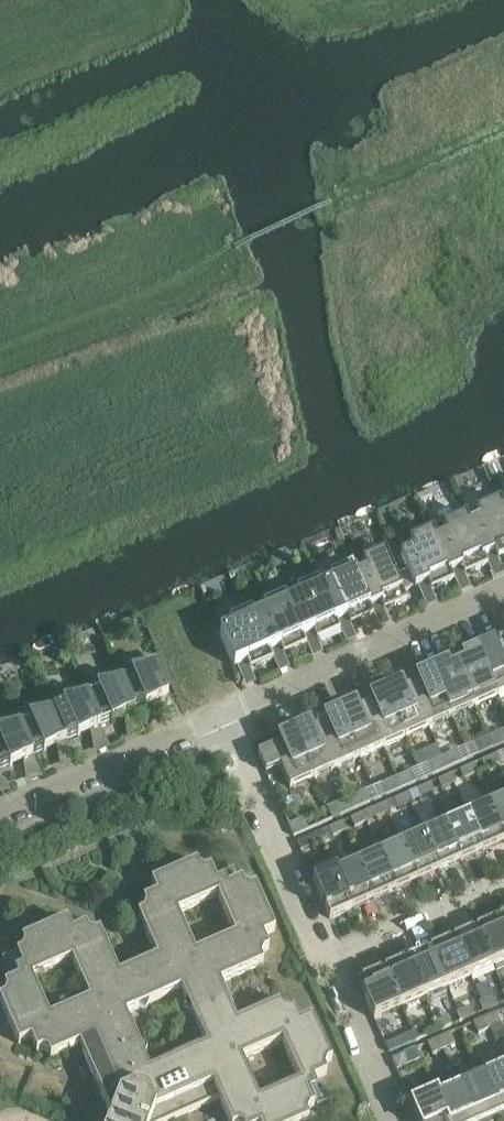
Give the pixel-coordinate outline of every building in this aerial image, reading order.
[(469,524),(484,558),(502,550),(503,555),(503,513),(502,510),(503,509),(500,502),(477,512),(480,519),(469,524)] [(446,534),(436,539),(450,572),(451,572),(468,564),(471,570),(470,571),(470,573),(482,568),(483,568),(488,566),(484,558),(469,524),(466,516),(443,526),(446,534)] [(436,539),(433,531),(410,541),(413,549),(401,554),(415,588),(435,579),(438,585),(436,586),(437,588),(449,582),(449,583),(454,580),(451,572),(450,572),(436,539)] [(366,570),(355,574),(355,575),(370,608),(388,600),(390,606),(389,607),(390,608),(402,603),(407,601),(385,552),(362,562),(366,570)] [(332,584),(322,589),(336,623),(337,623),(354,615),(357,621),(355,621),(356,623),(368,618),(369,618),(374,616),(370,608),(355,575),(355,574),(352,567),(329,577),(332,584)] [(299,599),(289,604),(288,604),(303,637),(321,629),(324,635),(322,636),(323,638),(335,633),(340,631),(337,623),(336,623),(322,589),(319,581),(296,592),(299,599)] [(266,614),(255,619),(269,652),(270,652),(288,644),(290,650),(289,651),(289,652),(301,647),(302,648),(307,645),(303,637),(288,604),(289,604),(285,596),(262,606),(266,614)] [(255,619),(252,611),(229,621),(232,629),(220,634),(234,667),(254,659),(257,665),(255,665),(256,667),(268,662),(273,660),(270,652),(269,652),(255,619)] [(480,657),(497,697),(503,694),(503,650),(503,647),(480,657)] [(132,676),(121,681),(120,682),(134,712),(134,711),(145,707),(146,707),(148,706),(147,703),(158,701),(158,703),(159,703),(159,701),(167,697),(168,701),(170,700),(150,656),(149,657),(150,658),(127,662),(130,671),(132,676)] [(480,657),(457,667),(474,707),(497,697),(480,657)] [(457,667),(434,677),(451,717),(474,707),(457,667)] [(98,691),(87,696),(86,697),(100,726),(111,721),(112,722),(114,721),(114,717),(124,716),(124,718),(125,718),(125,716),(133,712),(134,715),(136,715),(134,711),(134,712),(120,682),(121,681),(117,671),(115,672),(116,673),(93,677),(97,686),(96,686),(98,691)] [(434,677),(411,687),(428,727),(451,717),(434,677)] [(64,706),(53,711),(66,741),(67,741),(78,736),(80,735),(80,732),(90,730),(91,733),(92,733),(91,731),(99,727),(101,730),(102,730),(100,726),(86,697),(87,696),(83,686),(81,687),(82,688),(59,692),(63,701),(62,701),(64,706)] [(411,687),(388,697),(406,737),(428,727),(411,687)] [(388,697),(365,707),(382,748),(406,737),(388,697)] [(31,721),(20,726),(19,727),(32,756),(33,756),(44,751),(46,750),(46,747),(56,745),(57,748),(58,747),(57,746),(65,742),(67,745),(68,745),(67,741),(66,741),(53,711),(49,701),(48,701),(48,703),(25,707),(29,715),(28,716),(31,721)] [(365,707),(342,717),(360,758),(382,748),(365,707)] [(20,726),(15,716),(14,716),(14,718),(0,720),(0,770),(10,766),(13,765),(12,762),(23,760),(23,762),(24,762),(24,760),(32,757),(33,760),(34,759),(33,756),(32,756),(19,727),(20,726)] [(342,717),(319,727),(337,768),(360,758),(342,717)] [(319,727),(296,738),(314,778),(337,768),(319,727)] [(488,738),(493,749),(503,744),(503,735),(502,731),(488,738)] [(314,778),(296,738),(258,754),(266,773),(281,767),(290,788),(314,778)] [(493,749),(488,738),(473,744),(478,756),(493,749)] [(456,751),(442,758),(447,769),(461,763),(456,751)] [(481,761),(485,770),(497,765),(493,756),(481,761)] [(447,769),(442,758),(427,764),(432,776),(447,769)] [(460,771),(463,780),(475,774),(472,766),(460,771)] [(410,772),(396,778),(401,790),(415,783),(410,772)] [(438,781),(441,789),(454,784),(450,775),(438,781)] [(401,790),(396,778),(381,784),(386,796),(401,790)] [(416,790),(420,799),(432,793),(428,785),(416,790)] [(486,798),(503,840),(503,790),(486,798)] [(364,792),(350,798),(355,810),(370,804),(364,792)] [(394,800),(398,808),(410,803),(406,794),(394,800)] [(355,810),(350,798),(335,805),(340,816),(355,810)] [(464,808),(483,852),(503,843),(503,840),(486,798),(464,808)] [(372,809),(376,818),(388,813),(385,804),(372,809)] [(442,817),(446,826),(462,861),(483,852),(464,808),(442,817)] [(350,819),(354,828),(367,822),(363,814),(350,819)] [(289,825),(294,837),(310,830),(305,818),(289,825)] [(328,829),(332,837),(345,832),(341,823),(328,829)] [(446,826),(424,836),(440,871),(462,861),(446,826)] [(307,838),(310,847),(323,841),(319,833),(307,838)] [(424,836),(403,845),(418,880),(440,871),(424,836)] [(399,837),(377,846),(396,890),(418,880),(403,845),(399,837)] [(307,838),(297,843),(300,851),(310,847),(307,838)] [(355,856),(359,865),(375,900),(396,890),(377,846),(355,856)] [(219,1099),(228,1120),(308,1120),(309,1120),(307,1115),(309,1109),(314,1106),(308,1093),(316,1089),(313,1081),(327,1075),(324,1070),(326,1064),(332,1061),(312,1017),(300,1022),(294,1009),(289,1011),(283,1009),(280,1003),(237,1022),(220,984),(263,964),(261,959),(263,953),(269,951),(263,937),(275,932),(255,887),(250,889),(244,887),(241,882),(228,888),(224,880),(216,883),(210,870),(205,872),(199,870),(196,864),(152,884),(157,896),(144,902),(146,907),(144,913),(138,916),(157,959),(119,976),(99,933),(94,935),(88,933),(86,927),(72,933),(67,921),(22,941),(25,946),(22,952),(17,955),(23,968),(15,972),(18,980),(5,986),(7,992),(5,997),(0,1000),(0,1002),(19,1045),(31,1039),(37,1053),(42,1050),(48,1052),(51,1058),(80,1045),(111,1117),(110,1120),(170,1120),(219,1099)] [(336,870),(353,909),(375,900),(359,865),(338,874),(336,870)] [(353,909),(336,870),(313,880),(330,919),(353,909)] [(477,931),(478,931),(494,967),(503,963),(503,928),(501,921),(500,921),(483,928),(482,926),(476,929),(477,931)] [(453,939),(454,941),(455,941),(471,977),(494,967),(478,931),(477,931),(460,939),(459,936),(453,939)] [(430,949),(431,951),(432,951),(448,987),(471,977),(455,941),(454,941),(437,949),(436,946),(430,949)] [(407,959),(408,961),(409,961),(425,997),(448,987),(432,951),(431,951),(414,959),(413,956),(407,959)] [(384,969),(385,971),(386,971),(402,1008),(425,997),(409,961),(408,961),(391,969),(390,966),(384,969)] [(386,971),(385,971),(381,973),(380,971),(361,979),(362,982),(358,983),(374,1020),(402,1008),(386,971)] [(482,1002),(485,1011),(497,1005),(494,997),(482,1002)] [(459,1012),(463,1021),(475,1016),(471,1007),(459,1012)] [(496,1013),(485,1018),(490,1030),(501,1025),(496,1013)] [(436,1022),(440,1031),(452,1026),(448,1017),(436,1022)] [(490,1030),(485,1018),(474,1023),(479,1035),(490,1030)] [(413,1033),(417,1041),(429,1036),(425,1027),(413,1033)] [(450,1034),(439,1039),(444,1050),(455,1045),(450,1034)] [(385,1045),(389,1053),(401,1048),(398,1039),(385,1045)] [(444,1050),(439,1039),(428,1044),(433,1055),(444,1050)] [(416,1049),(403,1054),(392,1059),(397,1071),(421,1060),(416,1049)] [(479,1069),(484,1079),(501,1120),(502,1119),(503,1118),(503,1063),(502,1059),(479,1069)] [(461,1089),(475,1120),(484,1120),(485,1120),(486,1120),(497,1120),(501,1119),(501,1120),(484,1079),(461,1089)] [(435,1094),(447,1120),(475,1120),(461,1089),(439,1099),(436,1094),(435,1094)] [(435,1094),(412,1105),(419,1120),(447,1120),(435,1094)]
